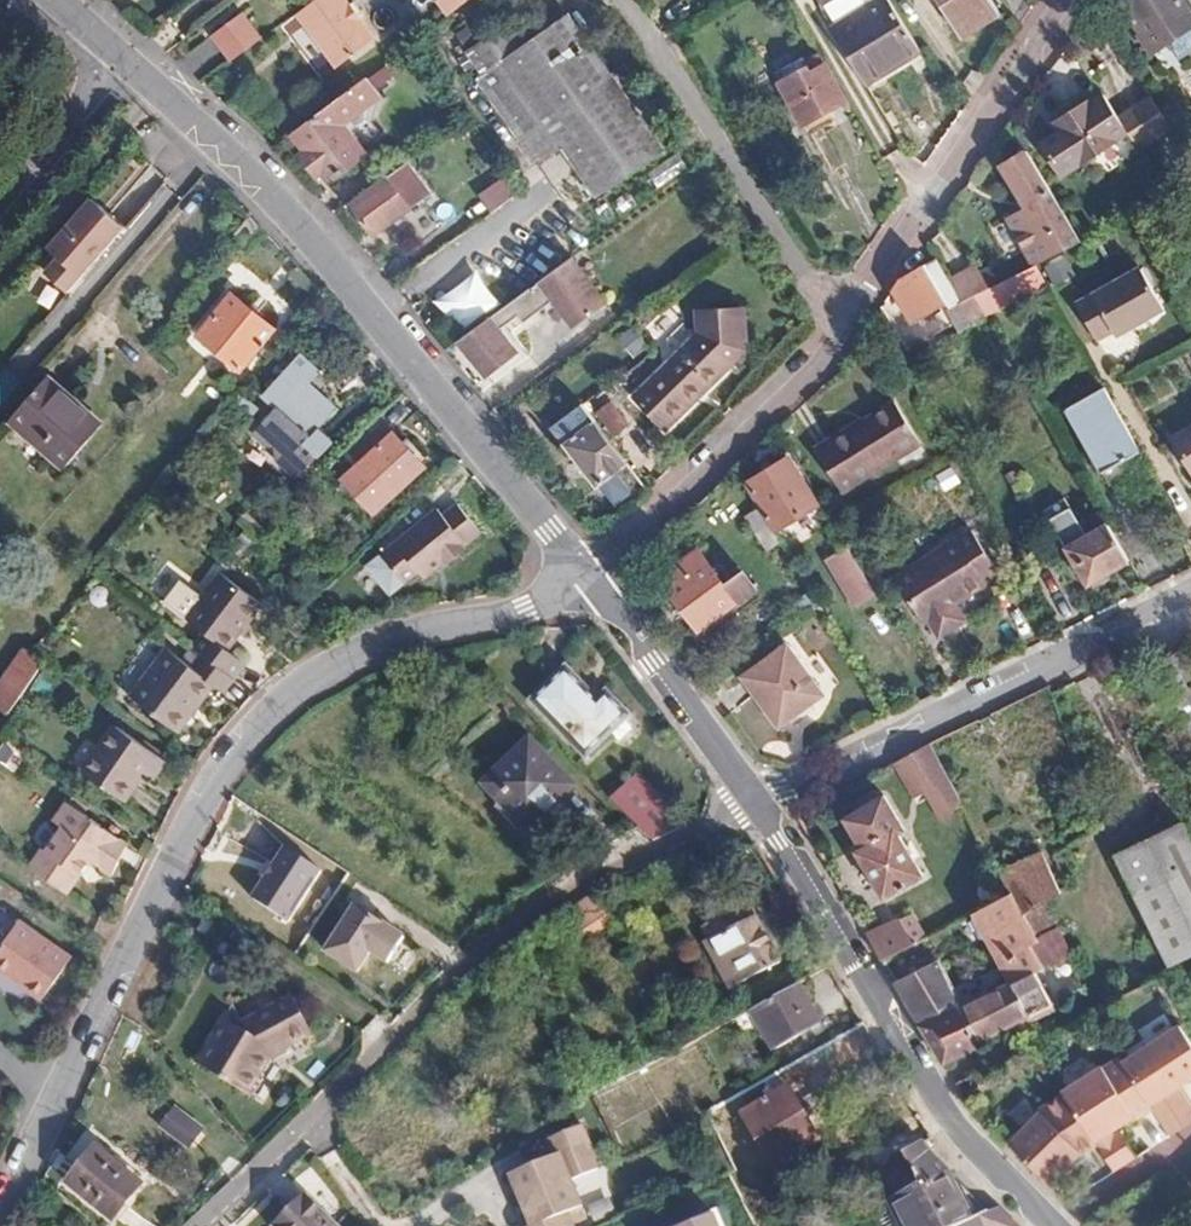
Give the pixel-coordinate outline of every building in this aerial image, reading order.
[(290,18),(330,70),(366,42),(335,0),(313,0),(290,18)] [(435,14),(453,0),(424,0),(435,14)] [(960,49),(998,26),(982,0),(930,0),(960,49)] [(1167,0),(1132,0),(1111,12),(1142,62),(1187,34),(1167,0)] [(833,34),(867,91),(921,58),(886,3),(833,34)] [(236,19),(207,42),(226,67),(256,44),(236,19)] [(600,207),(676,152),(628,79),(616,87),(573,24),(555,36),(547,23),(524,38),(518,28),(474,57),(489,81),(479,88),(540,175),(565,158),(600,207)] [(0,32),(0,61),(17,45),(2,30),(0,32)] [(796,137),(844,112),(819,65),(771,90),(796,137)] [(360,164),(335,130),(370,101),(358,84),(289,139),(301,155),(294,161),(311,183),(318,177),(328,187),(360,164)] [(1057,128),(1062,136),(1044,147),(1064,180),(1118,148),(1094,106),(1057,128)] [(1011,216),(997,224),(1026,274),(1070,252),(1015,160),(987,178),(1011,216)] [(429,208),(407,178),(352,217),(373,247),(429,208)] [(512,193),(501,178),(472,199),(483,214),(512,193)] [(47,286),(70,306),(127,241),(94,212),(50,262),(60,271),(47,286)] [(571,335),(602,311),(570,265),(455,349),(485,389),(514,367),(494,338),(512,324),(520,334),(552,311),(571,335)] [(883,299),(903,336),(981,297),(969,270),(937,287),(927,267),(889,289),(883,299)] [(482,274),(437,296),(454,329),(499,307),(482,274)] [(1171,315),(1148,276),(1083,312),(1101,345),(1119,335),(1122,341),(1171,315)] [(237,382),(271,340),(227,303),(192,346),(237,382)] [(656,440),(744,361),(742,314),(691,319),(691,341),(624,402),(656,440)] [(321,373),(301,356),(262,401),(275,413),(254,437),(269,450),(276,449),(278,463),(296,478),(317,455),(319,457),(333,442),(319,430),(334,413),(307,389),(321,373)] [(67,475),(104,434),(49,386),(13,428),(67,475)] [(1133,459),(1098,394),(1054,417),(1089,483),(1133,459)] [(914,451),(887,406),(806,454),(832,499),(914,451)] [(629,475),(585,416),(554,440),(597,500),(629,475)] [(392,437),(340,481),(370,516),(421,472),(392,437)] [(764,542),(809,512),(779,466),(735,492),(764,542)] [(439,515),(385,558),(407,585),(421,575),(426,581),(448,564),(451,569),(468,557),(468,554),(467,551),(465,550),(480,538),(459,511),(444,522),(439,515)] [(1068,552),(1089,588),(1129,566),(1108,530),(1068,552)] [(862,609),(880,599),(841,534),(822,546),(862,609)] [(1002,576),(979,537),(902,583),(927,625),(932,622),(939,633),(947,637),(964,628),(964,618),(957,607),(987,590),(988,584),(1002,576)] [(686,644),(747,598),(732,581),(713,594),(689,559),(648,588),(686,644)] [(192,625),(210,639),(198,654),(211,665),(240,689),(253,673),(235,658),(270,616),(228,581),(192,625)] [(830,613),(823,601),(807,612),(815,624),(830,613)] [(767,740),(817,704),(777,648),(727,684),(767,740)] [(1143,678),(1186,753),(1190,750),(1190,651),(1143,678)] [(17,716),(51,667),(31,654),(0,697),(0,704),(17,716)] [(220,698),(227,704),(240,689),(211,665),(200,677),(175,657),(137,703),(185,741),(220,698)] [(565,677),(535,707),(588,759),(627,719),(606,699),(597,708),(565,677)] [(159,794),(173,776),(124,740),(89,783),(128,812),(148,785),(159,794)] [(524,746),(474,795),(524,846),(574,797),(524,746)] [(952,826),(973,813),(965,797),(936,751),(899,770),(925,805),(936,799),(952,826)] [(650,847),(687,832),(641,782),(614,806),(650,847)] [(864,851),(859,854),(886,902),(925,879),(900,837),(906,833),(886,798),(878,804),(871,802),(857,811),(855,817),(846,822),(864,851)] [(56,865),(53,862),(40,880),(72,904),(86,886),(105,900),(134,862),(76,818),(63,835),(73,843),(56,865)] [(1107,866),(1161,975),(1190,960),(1190,871),(1172,833),(1107,866)] [(257,911),(292,934),(326,883),(290,860),(257,911)] [(1056,898),(1044,878),(1014,894),(1040,944),(1035,947),(1046,969),(1068,958),(1042,906),(1056,898)] [(1014,893),(963,920),(973,937),(989,929),(1017,978),(1008,983),(1011,988),(968,1010),(943,962),(898,984),(944,1062),(948,1069),(988,1047),(987,1044),(1085,991),(1068,958),(1046,969),(1035,947),(1040,944),(1014,894),(1014,893)] [(595,959),(631,936),(603,895),(568,918),(595,959)] [(743,992),(790,965),(758,911),(711,937),(743,992)] [(361,918),(331,964),(362,984),(375,964),(393,975),(409,950),(361,918)] [(885,963),(929,938),(921,921),(910,926),(907,920),(871,938),(885,963)] [(75,964),(24,927),(0,959),(0,973),(44,1005),(75,964)] [(801,995),(756,1021),(779,1063),(826,1037),(801,995)] [(247,1030),(243,1040),(226,1032),(197,1077),(252,1100),(279,1062),(317,1045),(296,1011),(247,1030)] [(1190,1028),(1126,1067),(1154,1112),(1172,1140),(1190,1128),(1190,1109),(1178,1087),(1185,1083),(1186,1086),(1190,1083),(1190,1030),(1190,1028)] [(1126,1067),(1123,1061),(1106,1073),(1105,1071),(1063,1095),(1064,1097),(1097,1151),(1113,1178),(1134,1164),(1119,1140),(1111,1145),(1105,1136),(1131,1120),(1134,1125),(1154,1112),(1126,1067)] [(1027,1094),(1005,1115),(1019,1130),(1042,1109),(1027,1094)] [(787,1097),(743,1122),(773,1178),(820,1152),(787,1097)] [(1008,1149),(1052,1196),(1075,1174),(1069,1167),(1081,1155),(1083,1159),(1097,1151),(1064,1097),(1042,1111),(1043,1112),(1008,1149)] [(181,1137),(191,1147),(214,1122),(203,1113),(181,1137)] [(169,1126),(155,1142),(183,1166),(196,1152),(191,1147),(181,1137),(169,1126)] [(587,1220),(574,1191),(601,1177),(580,1135),(548,1151),(556,1167),(513,1189),(532,1225),(576,1225),(587,1220)] [(880,1222),(882,1225),(985,1225),(992,1222),(938,1163),(927,1147),(908,1159),(913,1168),(923,1186),(929,1196),(880,1222)] [(64,1193),(103,1225),(112,1225),(137,1198),(93,1160),(64,1193)] [(913,1168),(865,1193),(876,1211),(923,1186),(913,1168)] [(276,1225),(330,1225),(302,1198),(276,1225)] [(670,1225),(716,1225),(709,1210),(670,1225)] [(1001,1217),(992,1222),(985,1225),(1010,1225),(1001,1217)]
